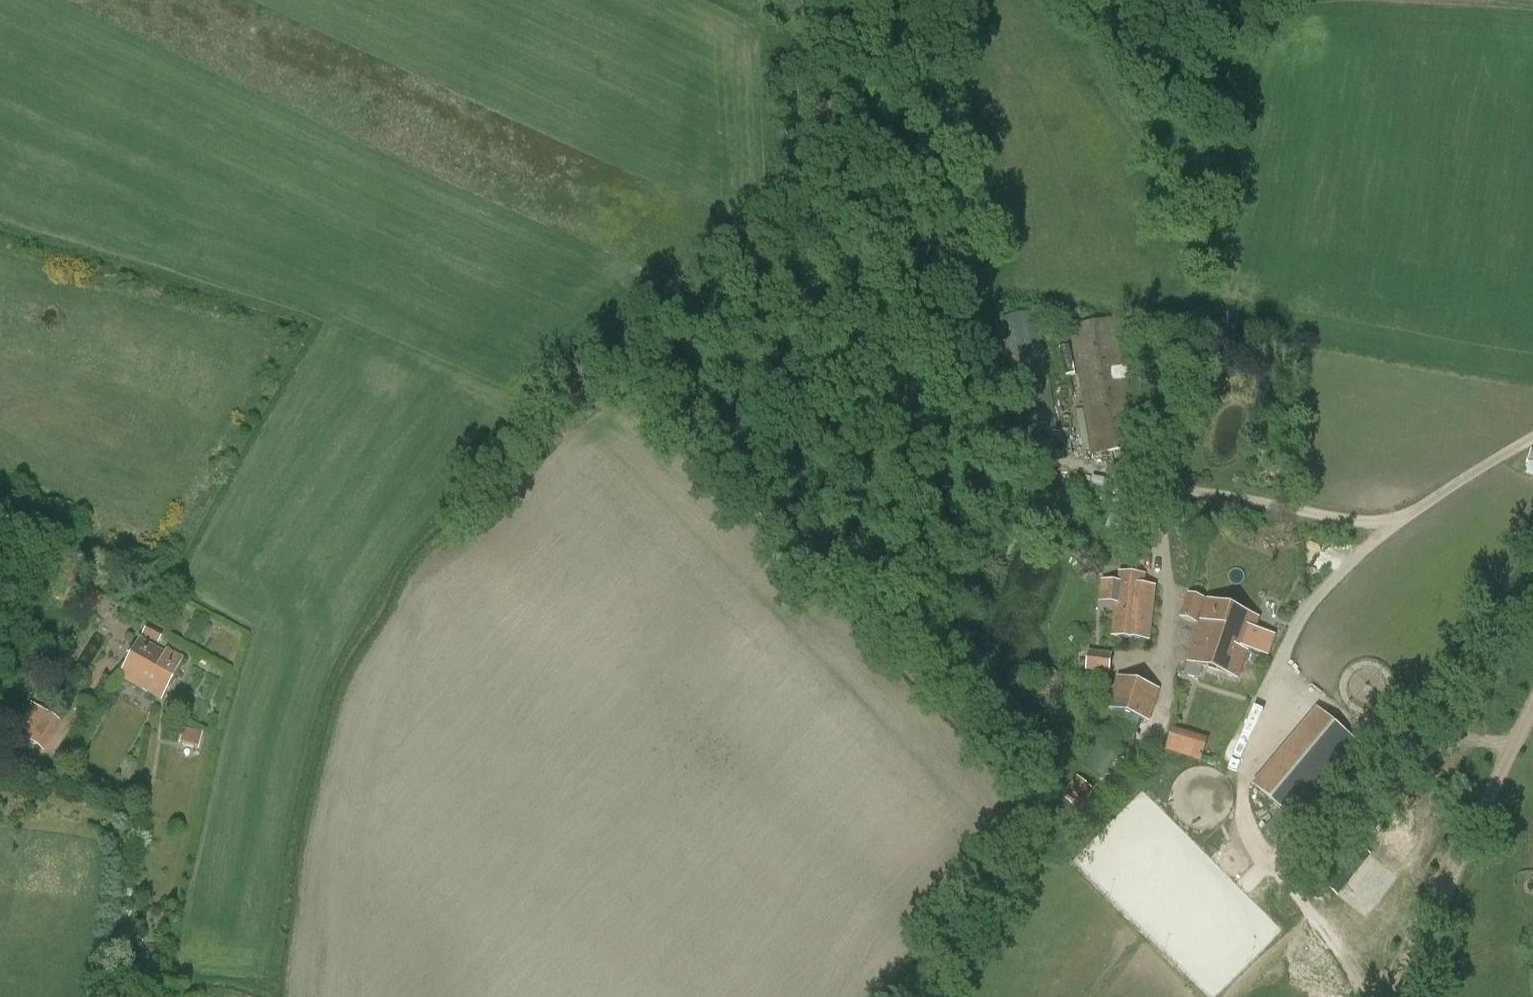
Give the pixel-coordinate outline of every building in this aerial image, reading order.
[(1037,315),(1002,319),(1022,438),(1058,431),(1037,315)] [(1140,449),(1118,322),(1073,329),(1092,456),(1140,449)] [(1532,478),(1532,453),(1531,452),(1524,476),(1532,478)] [(1114,636),(1147,640),(1153,589),(1142,588),(1143,578),(1121,575),(1114,636)] [(1180,617),(1198,623),(1206,600),(1188,594),(1180,617)] [(1210,602),(1199,635),(1246,651),(1257,618),(1210,602)] [(1246,651),(1199,635),(1189,663),(1236,679),(1246,651)] [(165,652),(163,655),(138,641),(119,675),(160,698),(181,661),(165,652)] [(1114,711),(1107,733),(1134,742),(1141,720),(1150,723),(1160,691),(1117,676),(1107,709),(1114,711)] [(13,738),(48,749),(58,717),(23,706),(13,738)] [(1312,707),(1247,784),(1293,823),(1358,746),(1312,707)] [(1199,762),(1206,738),(1169,727),(1162,751),(1199,762)] [(179,745),(198,749),(202,732),(183,728),(179,745)] [(1123,754),(1100,737),(1081,762),(1103,780),(1123,754)] [(1061,795),(1077,808),(1093,790),(1077,776),(1061,795)]
